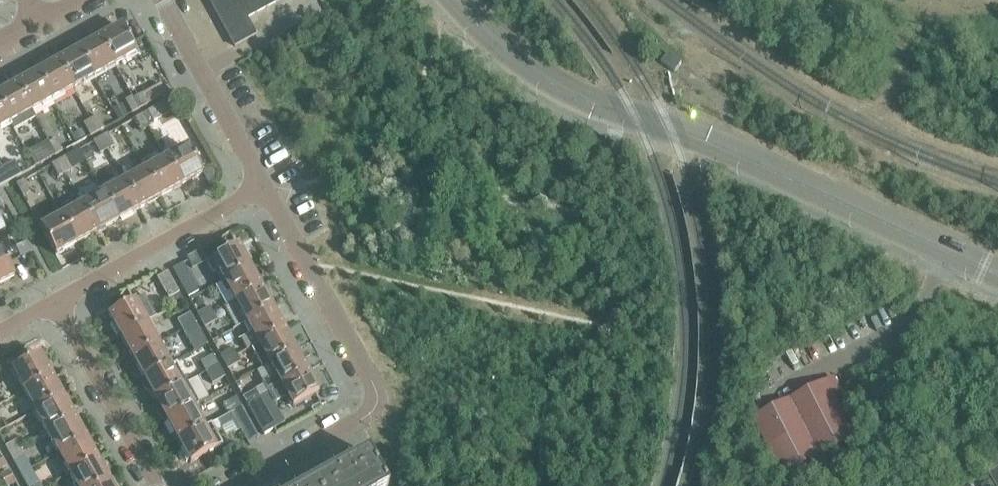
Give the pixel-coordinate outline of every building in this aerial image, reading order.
[(217,13),(238,2),(237,0),(215,0),(211,2),(217,13)] [(244,13),(246,18),(257,12),(250,0),(237,0),(238,2),(244,13)] [(268,6),(264,0),(250,0),(257,12),(268,6)] [(223,24),(244,13),(238,2),(217,13),(223,24)] [(223,24),(229,34),(249,23),(246,18),(244,13),(223,24)] [(255,34),(249,23),(229,34),(235,45),(255,34)] [(121,26),(100,38),(115,65),(136,53),(121,26)] [(100,38),(79,49),(94,76),(115,65),(100,38)] [(79,49),(58,61),(73,88),(94,76),(79,49)] [(674,72),(681,62),(668,52),(661,62),(674,72)] [(58,61),(38,72),(52,99),(73,88),(58,61)] [(38,72),(16,84),(32,111),(52,99),(38,72)] [(9,86),(5,76),(0,78),(0,89),(9,86)] [(0,93),(0,103),(11,122),(32,111),(16,84),(0,93)] [(144,106),(165,94),(159,84),(138,95),(144,106)] [(132,97),(125,100),(132,113),(139,109),(132,97)] [(153,122),(174,110),(168,100),(147,111),(153,122)] [(11,122),(0,103),(0,128),(11,122)] [(113,110),(118,120),(127,116),(121,105),(113,110)] [(148,127),(142,114),(134,118),(141,131),(148,127)] [(97,116),(90,120),(97,132),(104,128),(97,116)] [(97,132),(90,120),(83,123),(90,136),(97,132)] [(72,135),(76,141),(84,137),(81,130),(72,135)] [(107,150),(114,146),(107,133),(100,137),(107,150)] [(100,137),(93,141),(100,154),(107,150),(100,137)] [(55,139),(48,143),(55,155),(62,151),(55,139)] [(48,142),(38,147),(46,160),(48,159),(55,155),(48,143),(48,142)] [(166,158),(181,185),(202,173),(187,147),(166,158)] [(81,152),(86,160),(93,156),(88,148),(81,152)] [(65,156),(58,160),(65,173),(72,169),(71,167),(67,159),(65,156)] [(67,159),(71,167),(77,163),(73,156),(67,159)] [(145,170),(160,196),(181,185),(166,158),(145,170)] [(11,160),(0,166),(7,180),(19,173),(11,160)] [(58,160),(51,164),(58,177),(65,173),(58,160)] [(160,196),(145,170),(124,181),(139,208),(160,196)] [(23,196),(30,192),(23,180),(16,184),(23,196)] [(139,208),(124,181),(104,192),(118,220),(139,208)] [(118,220),(104,192),(83,204),(98,231),(118,220)] [(98,231),(83,204),(62,216),(76,243),(98,231)] [(62,216),(40,228),(55,255),(76,243),(62,216)] [(241,253),(237,245),(206,262),(212,273),(217,270),(223,280),(248,266),(248,265),(250,264),(251,260),(247,253),(243,252),(241,253)] [(14,277),(0,249),(0,284),(14,277)] [(183,263),(172,269),(188,296),(189,296),(199,291),(189,273),(183,263)] [(223,280),(235,301),(260,287),(257,282),(259,281),(259,277),(254,268),(251,267),(249,268),(248,266),(223,280)] [(183,302),(179,293),(167,272),(156,278),(173,308),(183,302)] [(235,301),(246,322),(272,309),(260,287),(235,301)] [(119,334),(121,337),(146,323),(157,317),(144,295),(108,315),(113,324),(111,325),(116,336),(119,334)] [(210,306),(197,313),(201,320),(213,313),(210,306)] [(246,349),(258,343),(283,329),(272,309),(246,322),(251,332),(240,338),(246,349)] [(189,326),(195,323),(190,313),(177,320),(182,330),(189,326)] [(213,313),(201,320),(204,327),(217,320),(213,313)] [(121,337),(132,358),(158,344),(146,323),(121,337)] [(195,323),(189,326),(182,330),(186,337),(199,330),(195,323)] [(263,368),(269,364),(294,350),(283,329),(258,343),(259,345),(252,349),(263,368)] [(144,379),(169,365),(158,344),(132,358),(144,379)] [(224,361),(237,355),(233,348),(220,355),(224,361)] [(247,404),(257,398),(269,392),(306,371),(294,350),(269,364),(275,375),(263,381),(266,385),(243,397),(247,404)] [(12,369),(23,390),(50,375),(45,367),(48,365),(43,355),(40,357),(38,354),(12,369)] [(200,362),(205,372),(218,365),(213,355),(200,362)] [(224,361),(227,369),(240,362),(237,355),(224,361)] [(150,391),(155,400),(186,383),(175,362),(169,365),(144,379),(144,380),(142,381),(142,384),(145,391),(149,392),(150,391)] [(209,379),(222,372),(218,365),(205,372),(209,379)] [(275,402),(287,396),(292,406),(318,392),(306,371),(269,392),(275,402)] [(50,375),(23,390),(35,411),(62,396),(50,375)] [(157,411),(161,419),(164,419),(166,419),(167,421),(198,404),(209,398),(197,377),(186,383),(155,400),(159,407),(158,408),(157,411)] [(856,439),(827,382),(755,418),(784,475),(856,439)] [(35,411),(46,432),(73,418),(62,396),(35,411)] [(228,414),(231,412),(241,407),(236,397),(223,404),(228,414)] [(249,406),(264,434),(274,428),(259,401),(257,398),(247,404),(249,406)] [(205,416),(198,404),(167,421),(178,441),(203,427),(199,419),(205,416)] [(258,437),(241,407),(231,412),(247,443),(258,437)] [(46,432),(58,453),(85,439),(73,418),(46,432)] [(211,423),(203,427),(178,441),(183,450),(180,452),(186,462),(188,460),(190,463),(222,445),(211,423)] [(58,453),(70,474),(96,459),(85,439),(58,453)] [(16,440),(5,446),(9,453),(20,448),(16,440)] [(9,453),(13,461),(24,455),(20,448),(9,453)] [(312,482),(314,485),(385,485),(367,452),(312,482)] [(76,485),(99,485),(108,481),(108,480),(109,479),(110,475),(106,467),(102,466),(101,467),(96,459),(70,474),(76,485)] [(988,472),(996,485),(997,485),(997,466),(988,472)] [(0,476),(5,485),(9,485),(15,483),(8,471),(0,476)]
